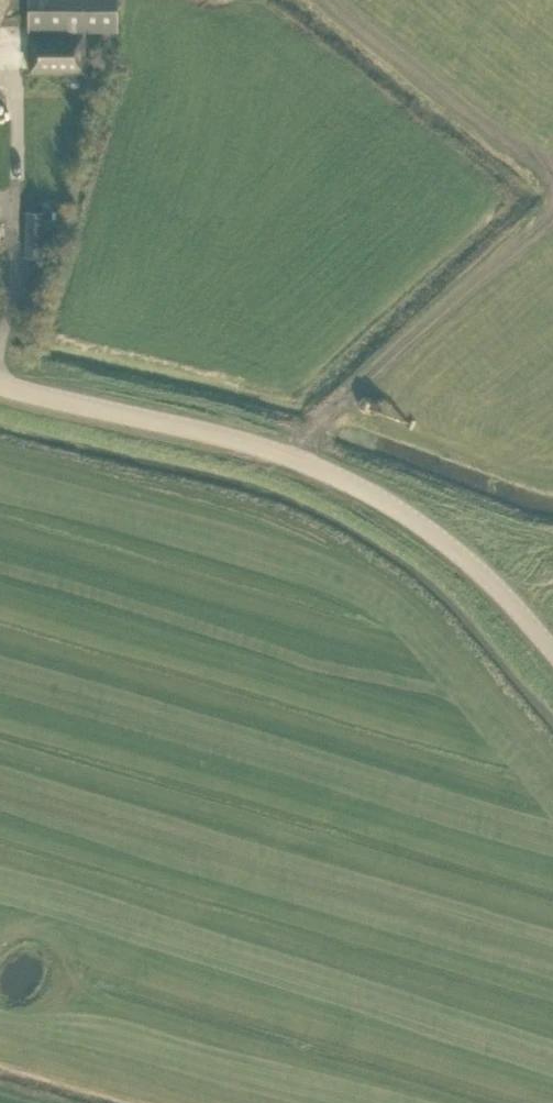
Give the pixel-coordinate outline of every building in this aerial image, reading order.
[(31,30),(85,30),(119,29),(119,0),(31,0),(31,30)] [(31,30),(31,71),(85,71),(85,30),(31,30)] [(83,84),(83,75),(73,75),(73,84),(83,84)] [(42,257),(44,211),(26,210),(25,256),(42,257)]
